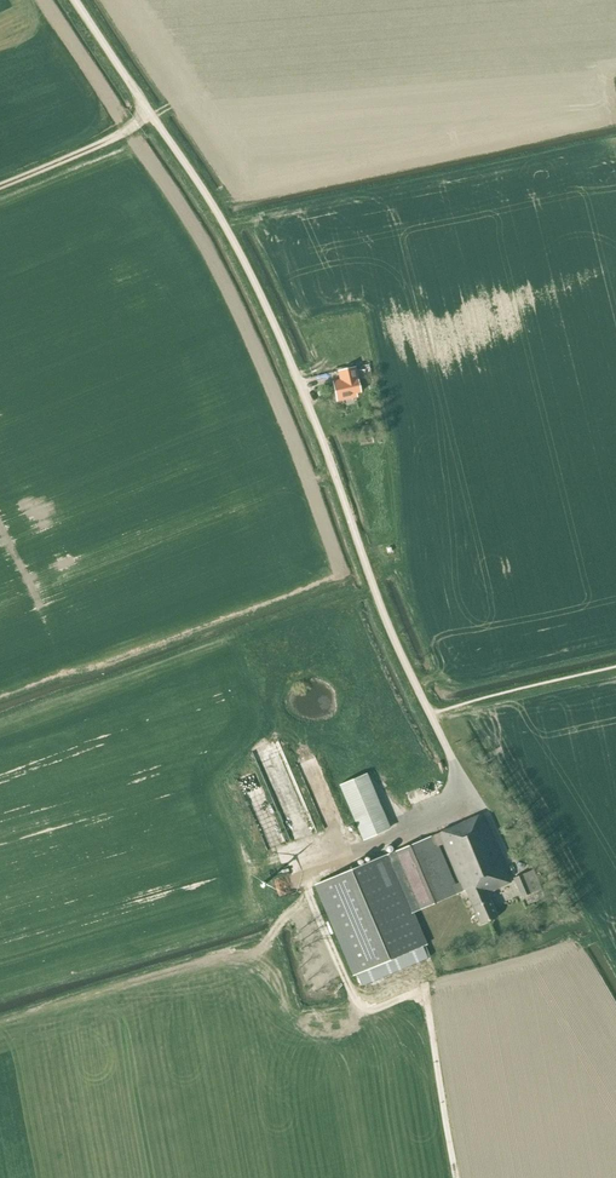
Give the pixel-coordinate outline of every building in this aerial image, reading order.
[(355,393),(360,392),(355,367),(339,371),(341,380),(333,382),(337,400),(356,396),(355,393)] [(411,913),(413,912),(465,890),(479,924),(497,917),(487,893),(510,883),(481,814),(460,823),(458,820),(461,819),(459,816),(457,817),(456,814),(445,818),(447,824),(443,825),(445,830),(386,855),(411,913)] [(358,829),(363,840),(385,831),(380,820),(358,829)] [(411,913),(386,855),(314,886),(352,976),(427,945),(413,912),(411,913)] [(533,870),(524,874),(524,873),(512,878),(520,897),(531,892),(540,888),(533,870)]
